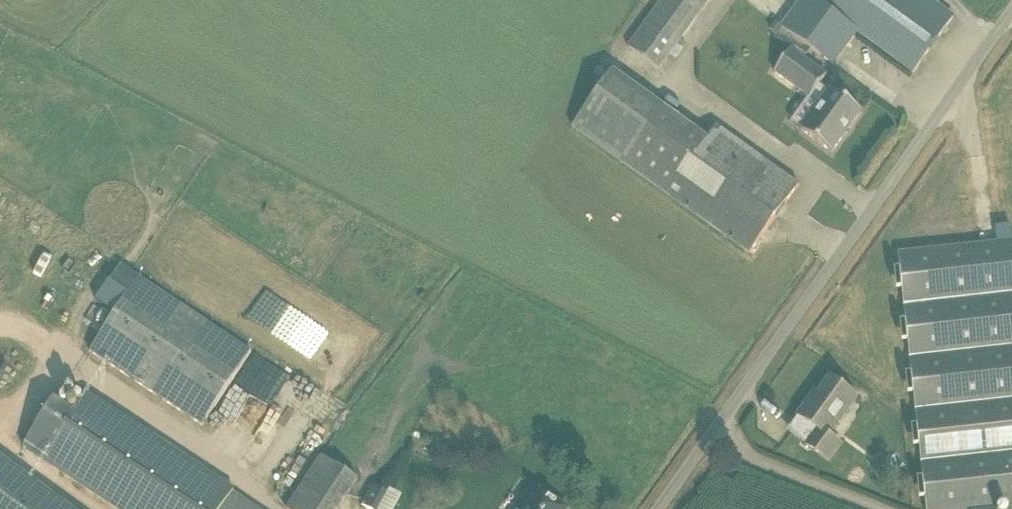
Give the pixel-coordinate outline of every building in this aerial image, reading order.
[(626,47),(659,71),(709,0),(660,0),(626,47)] [(815,53),(831,64),(857,29),(913,70),(952,17),(928,0),(800,0),(780,27),(815,53)] [(775,35),(780,27),(773,22),(767,30),(775,35)] [(773,72),(819,104),(800,130),(831,153),(845,133),(844,131),(848,126),(850,126),(861,111),(830,89),(826,95),(816,88),(825,75),(789,49),(773,72)] [(662,106),(622,162),(666,194),(732,242),(748,254),(798,185),(782,173),(716,125),(706,138),(662,106)] [(1010,225),(995,227),(996,242),(1011,240),(1010,225)] [(897,253),(914,409),(925,508),(993,508),(1011,507),(1011,240),(996,242),(897,253)] [(107,260),(99,274),(119,285),(126,271),(107,260)] [(202,427),(252,351),(138,276),(88,352),(202,427)] [(798,416),(816,429),(805,444),(827,461),(839,444),(828,436),(855,398),(829,379),(812,402),(809,400),(798,416)] [(22,448),(42,461),(114,508),(259,508),(232,491),(234,489),(87,392),(74,411),(54,397),(22,448)] [(320,454),(284,508),(285,508),(339,508),(359,480),(320,454)] [(0,457),(0,508),(72,508),(0,457)] [(567,508),(537,489),(523,508),(567,508)]
